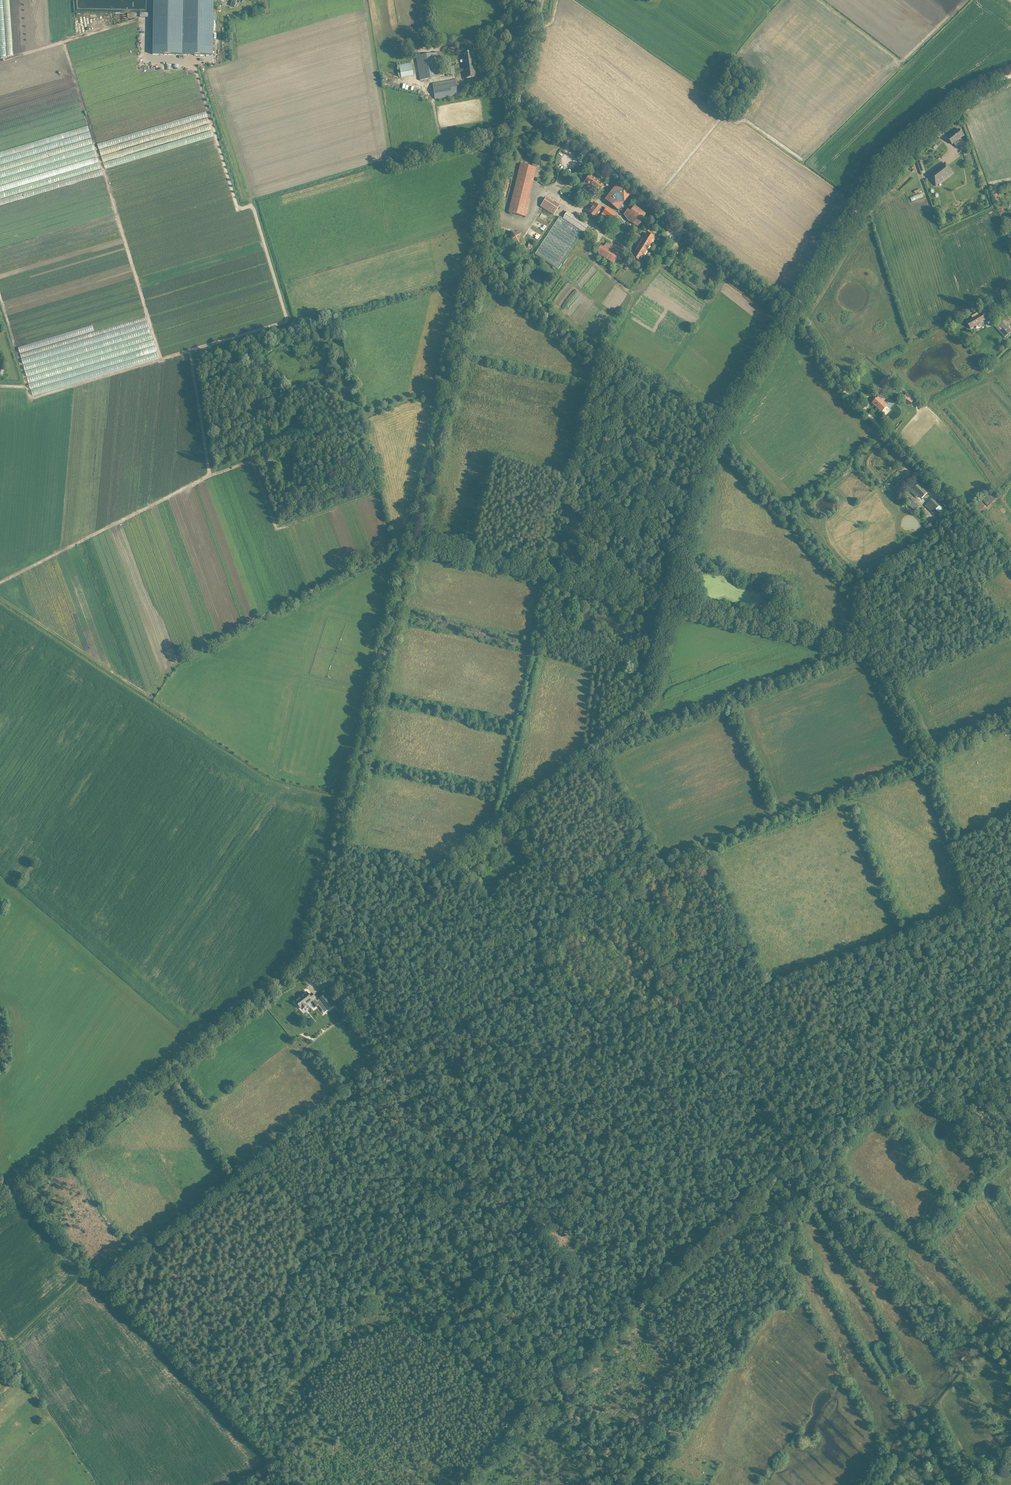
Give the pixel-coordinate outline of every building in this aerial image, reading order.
[(153,54),(213,55),(213,21),(217,21),(217,15),(213,15),(214,0),(154,0),(153,54)] [(932,20),(940,25),(943,22),(935,16),(932,20)] [(439,69),(438,62),(444,61),(442,52),(436,53),(416,56),(420,80),(440,77),(444,76),(443,68),(439,69)] [(472,52),(463,53),(465,63),(464,63),(464,71),(465,78),(476,77),(475,69),(474,62),(473,62),(472,52)] [(130,60),(131,65),(153,59),(152,54),(130,60)] [(403,79),(416,77),(415,65),(402,66),(403,79)] [(445,68),(446,76),(455,74),(454,66),(445,68)] [(78,77),(80,82),(106,73),(105,68),(78,77)] [(824,77),(805,96),(809,101),(829,81),(824,77)] [(455,80),(432,84),(435,99),(456,95),(456,97),(458,97),(458,95),(460,95),(458,84),(456,84),(455,80)] [(964,136),(959,129),(947,138),(952,144),(953,144),(956,147),(959,145),(956,141),(958,140),(964,136)] [(520,164),(508,212),(526,217),(530,199),(527,198),(533,172),(535,173),(536,168),(520,164)] [(933,176),(930,179),(936,186),(953,173),(948,165),(945,167),(943,165),(931,174),(933,176)] [(604,186),(589,175),(583,184),(594,192),(596,190),(599,192),(604,186)] [(610,193),(607,202),(618,210),(630,196),(617,185),(610,193)] [(916,192),(917,195),(912,197),(913,202),(925,198),(924,193),(923,193),(922,190),(916,192)] [(548,198),(542,208),(556,216),(562,206),(548,198)] [(584,211),(594,218),(603,207),(598,203),(596,205),(593,203),(590,207),(588,206),(584,211)] [(638,210),(634,206),(630,212),(627,210),(624,215),(629,221),(630,221),(638,226),(642,222),(641,221),(645,215),(641,212),(638,210)] [(606,208),(600,215),(610,223),(612,221),(614,222),(618,217),(606,208)] [(589,225),(567,211),(563,218),(583,232),(584,233),(589,225)] [(560,216),(535,254),(553,266),(552,268),(555,269),(556,268),(558,269),(583,232),(563,218),(560,216)] [(514,225),(511,235),(520,237),(523,227),(514,225)] [(535,231),(532,235),(539,241),(543,236),(535,231)] [(640,262),(655,238),(647,232),(632,257),(640,262)] [(619,258),(622,254),(614,247),(614,246),(606,244),(604,247),(601,246),(597,251),(599,255),(602,257),(606,259),(610,261),(614,264),(618,258),(619,258)] [(622,271),(618,277),(635,286),(642,273),(632,267),(627,274),(622,271)] [(979,315),(977,313),(972,316),(973,318),(966,322),(970,329),(974,327),(974,326),(986,319),(982,313),(979,315)] [(1009,334),(1010,332),(1010,330),(1008,327),(1005,330),(1002,326),(1004,324),(1001,319),(998,322),(994,325),(1005,337),(1009,334)] [(886,382),(883,386),(887,390),(891,386),(886,382)] [(904,400),(911,405),(915,399),(908,394),(904,400)] [(881,395),(873,403),(882,411),(888,406),(883,401),(885,399),(881,395)] [(927,493),(918,484),(911,492),(916,497),(918,495),(922,499),(927,493)] [(990,507),(1000,497),(994,492),(985,502),(990,507)] [(933,499),(925,506),(933,513),(936,510),(940,506),(933,499)] [(910,504),(909,505),(911,506),(913,508),(916,511),(920,506),(914,500),(910,504)] [(933,523),(926,529),(932,535),(933,534),(937,530),(938,530),(940,528),(935,522),(933,524),(933,523)] [(296,1002),(295,1003),(298,1006),(299,1005),(301,1008),(302,1009),(307,1005),(306,1004),(312,1000),(317,1006),(320,1004),(322,1002),(328,1010),(334,1006),(325,995),(319,999),(317,1001),(315,998),(312,994),(309,996),(306,993),(295,1001),(296,1002)]
